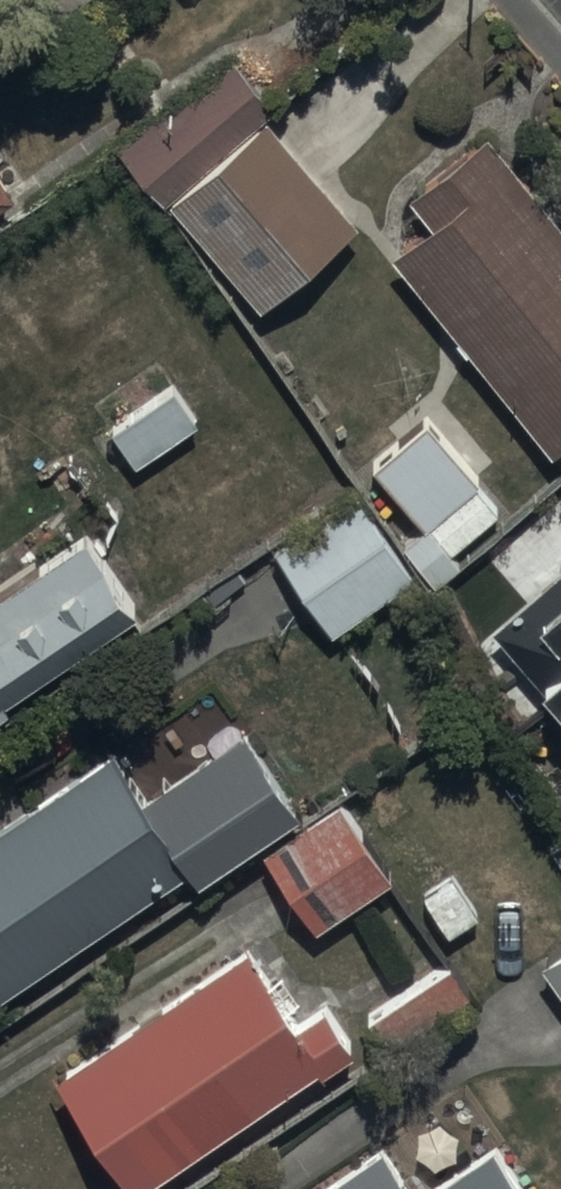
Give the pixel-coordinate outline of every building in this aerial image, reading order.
[(359,230),(265,123),(280,110),(230,52),(117,150),(261,315),(359,230)] [(490,139),(409,204),(430,230),(395,259),(555,457),(560,452),(560,228),(490,139)] [(0,177),(0,214),(17,202),(0,177)] [(136,470),(198,425),(173,390),(111,435),(136,470)] [(474,471),(424,409),(369,454),(417,512),(393,532),(429,577),(457,554),(445,539),(492,500),(471,474),(474,471)] [(334,636),(412,583),(350,499),(275,551),(334,636)] [(11,717),(6,710),(139,619),(85,540),(2,596),(0,593),(0,724),(11,717)] [(490,636),(560,717),(560,574),(490,636)] [(188,874),(199,890),(303,818),(247,735),(148,803),(112,751),(0,827),(0,992),(5,999),(188,874)] [(319,935),(393,884),(339,806),(265,857),(319,935)] [(317,1072),(321,1078),(355,1055),(325,1011),(301,1027),(249,949),(59,1077),(135,1188),(145,1188),(317,1072)] [(547,967),(560,987),(560,957),(547,967)] [(466,1000),(445,969),(369,1023),(390,1053),(466,1000)] [(496,1150),(438,1188),(522,1188),(496,1150)] [(385,1152),(329,1188),(409,1188),(385,1152)]
